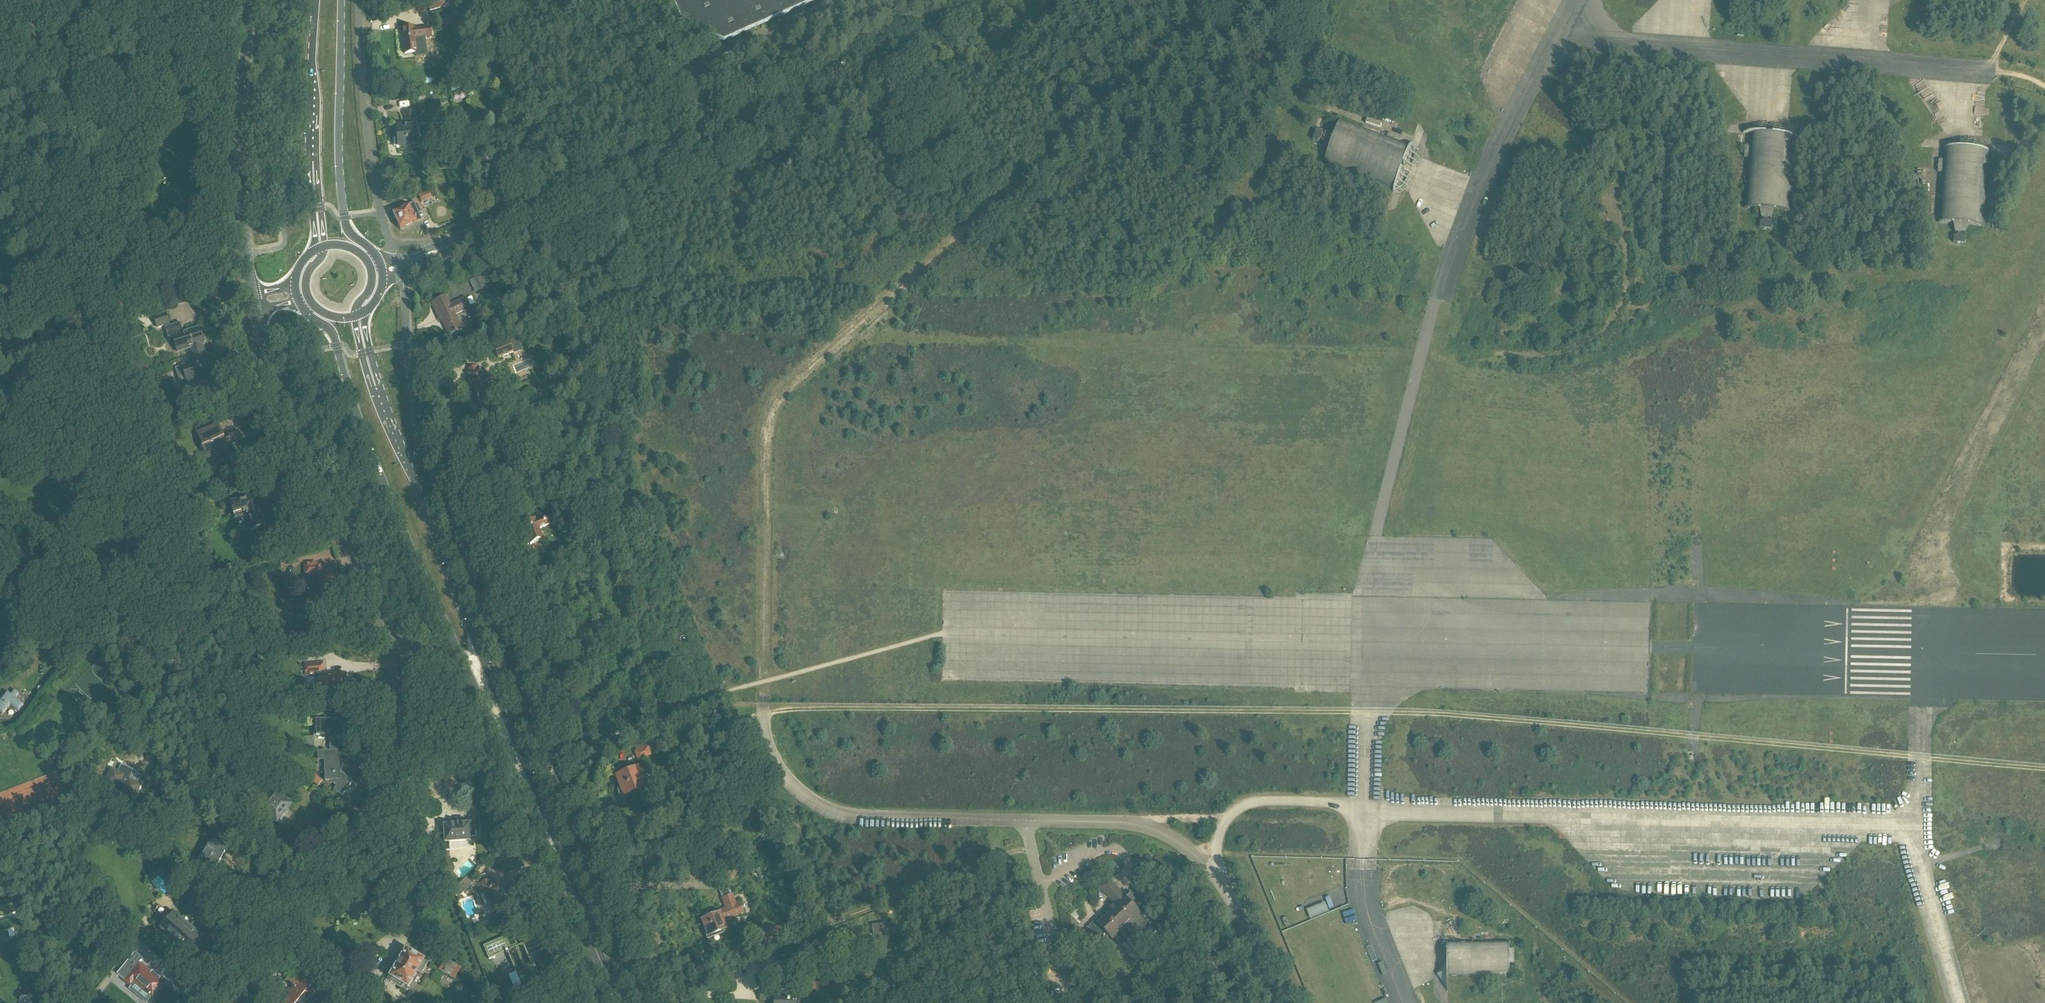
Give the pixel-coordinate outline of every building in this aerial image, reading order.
[(446,7),(444,0),(435,0),(428,2),(430,11),(446,7)] [(680,19),(684,28),(724,43),(821,0),(672,0),(680,19)] [(431,39),(430,28),(414,29),(414,28),(402,29),(405,55),(417,54),(415,40),(431,39)] [(416,133),(413,111),(406,112),(408,127),(390,128),(390,129),(398,129),(399,137),(396,137),(397,146),(414,144),(413,134),(417,134),(417,140),(418,140),(417,133),(416,133)] [(1367,129),(1341,119),(1336,134),(1326,133),(1322,143),(1330,149),(1325,163),(1366,178),(1395,187),(1410,145),(1400,141),(1401,138),(1389,133),(1387,137),(1385,136),(1367,129)] [(1317,129),(1314,141),(1319,142),(1324,138),(1323,131),(1317,129)] [(1790,212),(1797,137),(1749,134),(1748,146),(1745,146),(1744,158),(1747,158),(1744,208),(1758,209),(1758,210),(1760,211),(1762,219),(1772,219),(1775,210),(1790,212)] [(1968,226),(1968,225),(1984,226),(1990,151),(1943,148),(1942,160),(1939,160),(1938,172),(1941,172),(1938,222),(1952,223),(1952,225),(1953,225),(1955,233),(1965,234),(1968,226)] [(435,189),(419,196),(422,203),(438,196),(435,189)] [(422,220),(414,203),(393,212),(393,211),(392,212),(401,230),(401,229),(417,222),(419,226),(423,224),(421,221),(422,220)] [(3,251),(3,249),(6,249),(4,239),(4,238),(6,238),(8,238),(8,229),(7,230),(5,220),(2,221),(1,221),(0,217),(0,251),(3,251)] [(1761,222),(1760,228),(1772,229),(1772,223),(1767,220),(1761,222)] [(1954,236),(1953,243),(1966,244),(1966,237),(1960,234),(1954,236)] [(473,289),(475,294),(486,289),(480,276),(469,281),(473,289)] [(450,305),(446,296),(431,302),(437,316),(440,315),(449,335),(455,333),(462,330),(455,314),(464,310),(466,313),(472,310),(470,306),(475,304),(472,297),(467,299),(466,298),(450,305)] [(162,307),(160,301),(153,303),(154,309),(162,307)] [(158,328),(169,325),(166,313),(154,317),(158,328)] [(193,356),(205,352),(203,345),(204,344),(199,328),(184,333),(181,323),(169,326),(165,328),(168,338),(173,337),(174,341),(173,343),(174,347),(176,346),(178,352),(191,348),(193,356)] [(509,341),(494,347),(495,351),(498,359),(514,353),(514,354),(523,350),(518,338),(509,341)] [(207,359),(205,352),(193,356),(195,363),(182,367),(186,379),(180,380),(184,391),(176,393),(181,408),(195,404),(191,390),(202,387),(201,384),(204,383),(202,378),(213,374),(208,358),(207,359)] [(492,399),(479,365),(467,370),(470,379),(469,379),(472,388),(473,387),(480,403),(492,399)] [(226,441),(218,424),(197,434),(203,447),(202,447),(206,458),(213,455),(217,462),(233,455),(230,447),(235,445),(232,438),(226,441)] [(5,447),(4,443),(8,441),(5,434),(0,436),(0,449),(5,447)] [(456,459),(453,451),(447,454),(450,462),(456,459)] [(266,526),(259,501),(257,495),(230,502),(235,519),(247,516),(251,530),(266,526)] [(554,512),(522,525),(527,538),(525,538),(528,544),(530,543),(530,545),(535,543),(543,540),(539,529),(558,522),(554,512)] [(322,570),(321,562),(304,564),(305,576),(318,575),(319,588),(338,586),(337,569),(322,570)] [(72,636),(78,641),(84,633),(78,629),(72,636)] [(305,646),(304,640),(294,643),(294,644),(288,645),(289,649),(301,646),(301,647),(305,646)] [(322,679),(321,675),(323,674),(322,662),(304,664),(305,676),(318,675),(318,678),(315,678),(317,690),(328,689),(328,692),(336,691),(337,700),(347,699),(346,690),(347,690),(346,673),(327,675),(327,678),(322,679)] [(20,695),(15,691),(12,695),(7,692),(0,701),(0,712),(3,715),(11,706),(19,712),(24,705),(16,699),(20,695)] [(330,751),(339,751),(339,744),(349,744),(349,719),(316,720),(316,735),(330,735),(330,751)] [(648,746),(634,751),(638,761),(652,756),(648,746)] [(339,752),(339,751),(330,751),(330,752),(317,752),(318,761),(324,761),(325,781),(330,781),(337,786),(334,789),(342,796),(353,783),(341,773),(341,752),(339,752)] [(278,760),(269,771),(278,778),(287,767),(278,760)] [(112,769),(107,778),(114,781),(111,786),(122,791),(121,793),(128,796),(129,794),(135,797),(141,785),(135,782),(136,780),(130,777),(133,771),(121,765),(118,772),(112,769)] [(622,796),(624,796),(644,788),(639,775),(643,774),(641,768),(617,777),(621,787),(619,788),(618,791),(618,793),(620,795),(622,796)] [(323,781),(316,776),(311,781),(318,787),(323,781)] [(283,801),(273,793),(264,803),(261,801),(257,806),(277,823),(290,807),(289,806),(291,804),(290,801),(288,798),(285,799),(283,801)] [(450,851),(449,843),(471,841),(471,837),(475,837),(475,829),(470,829),(470,825),(460,826),(460,825),(454,825),(454,826),(444,827),(444,835),(437,836),(438,852),(450,851)] [(214,873),(225,852),(222,850),(227,841),(215,835),(210,844),(199,865),(214,873)] [(153,860),(159,854),(148,844),(143,851),(153,860)] [(453,873),(443,877),(449,891),(457,888),(458,886),(453,873)] [(457,888),(453,892),(459,898),(475,882),(475,881),(470,875),(458,886),(457,888)] [(484,883),(479,885),(481,889),(482,892),(484,892),(490,904),(484,907),(486,912),(487,914),(492,912),(493,911),(508,905),(509,905),(508,901),(500,884),(493,887),(493,886),(490,880),(488,875),(482,878),(484,882),(484,883)] [(1117,888),(1110,880),(1107,877),(1098,885),(1108,896),(1114,902),(1115,902),(1093,923),(1099,929),(1104,935),(1105,936),(1108,933),(1113,939),(1113,938),(1122,947),(1131,939),(1140,948),(1156,932),(1150,925),(1152,923),(1149,920),(1147,922),(1139,914),(1133,907),(1135,905),(1132,902),(1134,899),(1131,896),(1129,894),(1127,891),(1126,891),(1123,894),(1122,893),(1117,888)] [(194,918),(207,902),(197,894),(184,909),(187,912),(179,921),(177,918),(179,916),(171,910),(159,925),(178,941),(177,943),(179,945),(181,943),(182,945),(182,948),(184,950),(188,950),(190,947),(190,944),(197,935),(191,930),(192,929),(187,925),(192,919),(191,918),(192,917),(194,918)] [(722,899),(726,909),(713,914),(713,915),(712,915),(708,917),(709,919),(707,920),(704,921),(707,927),(704,928),(706,934),(708,937),(723,931),(727,929),(725,925),(724,921),(743,913),(739,903),(737,904),(733,895),(722,899)] [(217,909),(223,902),(218,898),(212,905),(217,909)] [(16,912),(13,904),(0,908),(0,917),(16,912)] [(1140,912),(1144,916),(1152,908),(1148,904),(1140,912)] [(1152,908),(1144,916),(1143,917),(1147,921),(1149,919),(1156,912),(1152,908)] [(893,922),(874,924),(875,936),(893,934),(893,932),(895,932),(893,922)] [(783,925),(766,932),(771,943),(787,937),(783,925)] [(518,947),(512,934),(483,946),(489,960),(507,952),(522,987),(541,978),(532,958),(529,959),(523,944),(518,947)] [(1491,941),(1449,942),(1447,942),(1448,974),(1449,974),(1510,974),(1510,965),(1515,965),(1515,950),(1510,950),(1510,941),(1491,941)] [(421,972),(426,963),(423,962),(424,961),(406,950),(390,977),(392,979),(390,982),(401,989),(404,985),(408,988),(418,970),(421,972)] [(117,974),(123,980),(122,981),(131,988),(129,990),(145,1002),(147,1002),(152,997),(153,998),(157,993),(164,984),(146,969),(139,964),(143,959),(135,952),(117,974)] [(446,959),(439,971),(455,980),(462,969),(446,959)] [(778,964),(777,963),(776,963),(777,971),(773,973),(777,981),(797,971),(796,963),(778,964)] [(175,978),(180,983),(185,978),(179,973),(175,978)] [(286,1002),(323,1002),(325,1000),(317,994),(316,993),(307,986),(300,980),(299,982),(293,977),(291,975),(286,981),(294,987),(290,993),(292,995),(286,1002)] [(798,995),(772,994),(772,993),(760,993),(760,1000),(774,1001),(774,1002),(798,1002),(798,995)]
